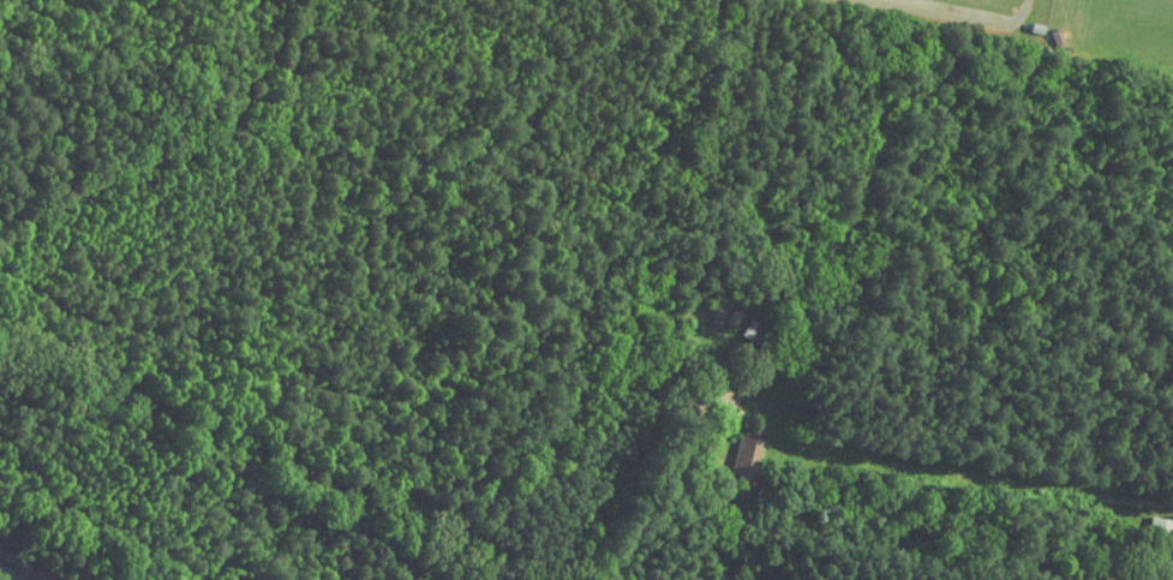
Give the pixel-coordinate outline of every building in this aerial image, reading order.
[(733,476),(757,483),(769,442),(745,435),(733,476)]
